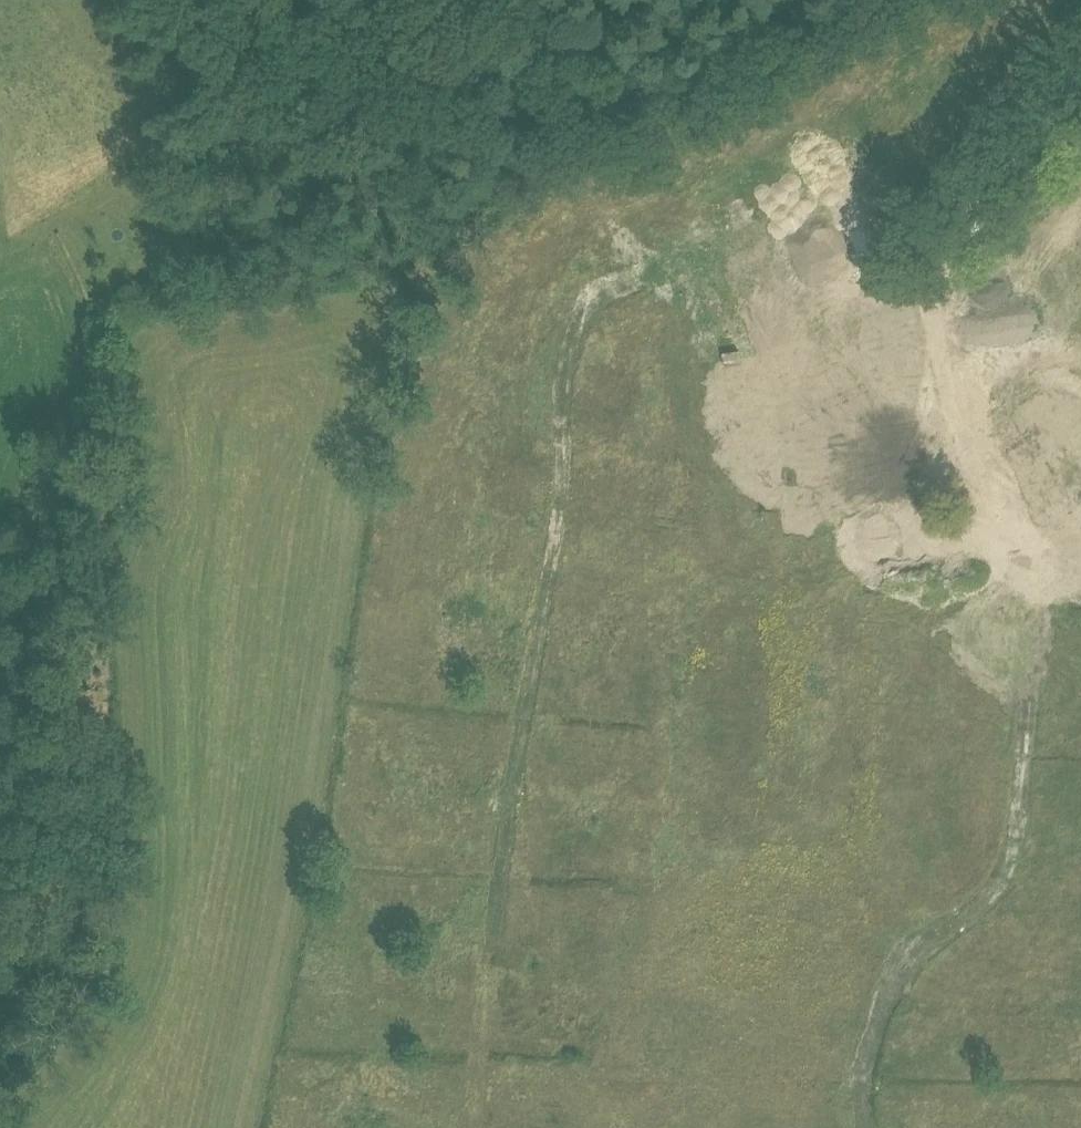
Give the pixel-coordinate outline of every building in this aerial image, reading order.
[(858,161),(834,162),(835,201),(859,200),(858,161)] [(799,334),(826,333),(823,265),(797,266),(799,334)] [(948,319),(999,317),(998,290),(947,292),(948,319)] [(1050,493),(1080,492),(1080,465),(1049,466),(1050,493)] [(542,585),(543,571),(524,569),(523,584),(542,585)] [(432,664),(429,683),(442,685),(445,666),(432,664)] [(388,821),(387,845),(396,845),(397,821),(388,821)] [(919,859),(899,862),(901,875),(921,872),(919,859)] [(1043,941),(1055,938),(1050,919),(1038,922),(1043,941)] [(1009,968),(1021,967),(1020,949),(1007,950),(1009,968)] [(510,1054),(512,1042),(497,1039),(494,1051),(510,1054)] [(925,1107),(949,1105),(948,1093),(924,1095),(925,1107)] [(649,1127),(664,1127),(664,1111),(649,1111),(649,1127)]
